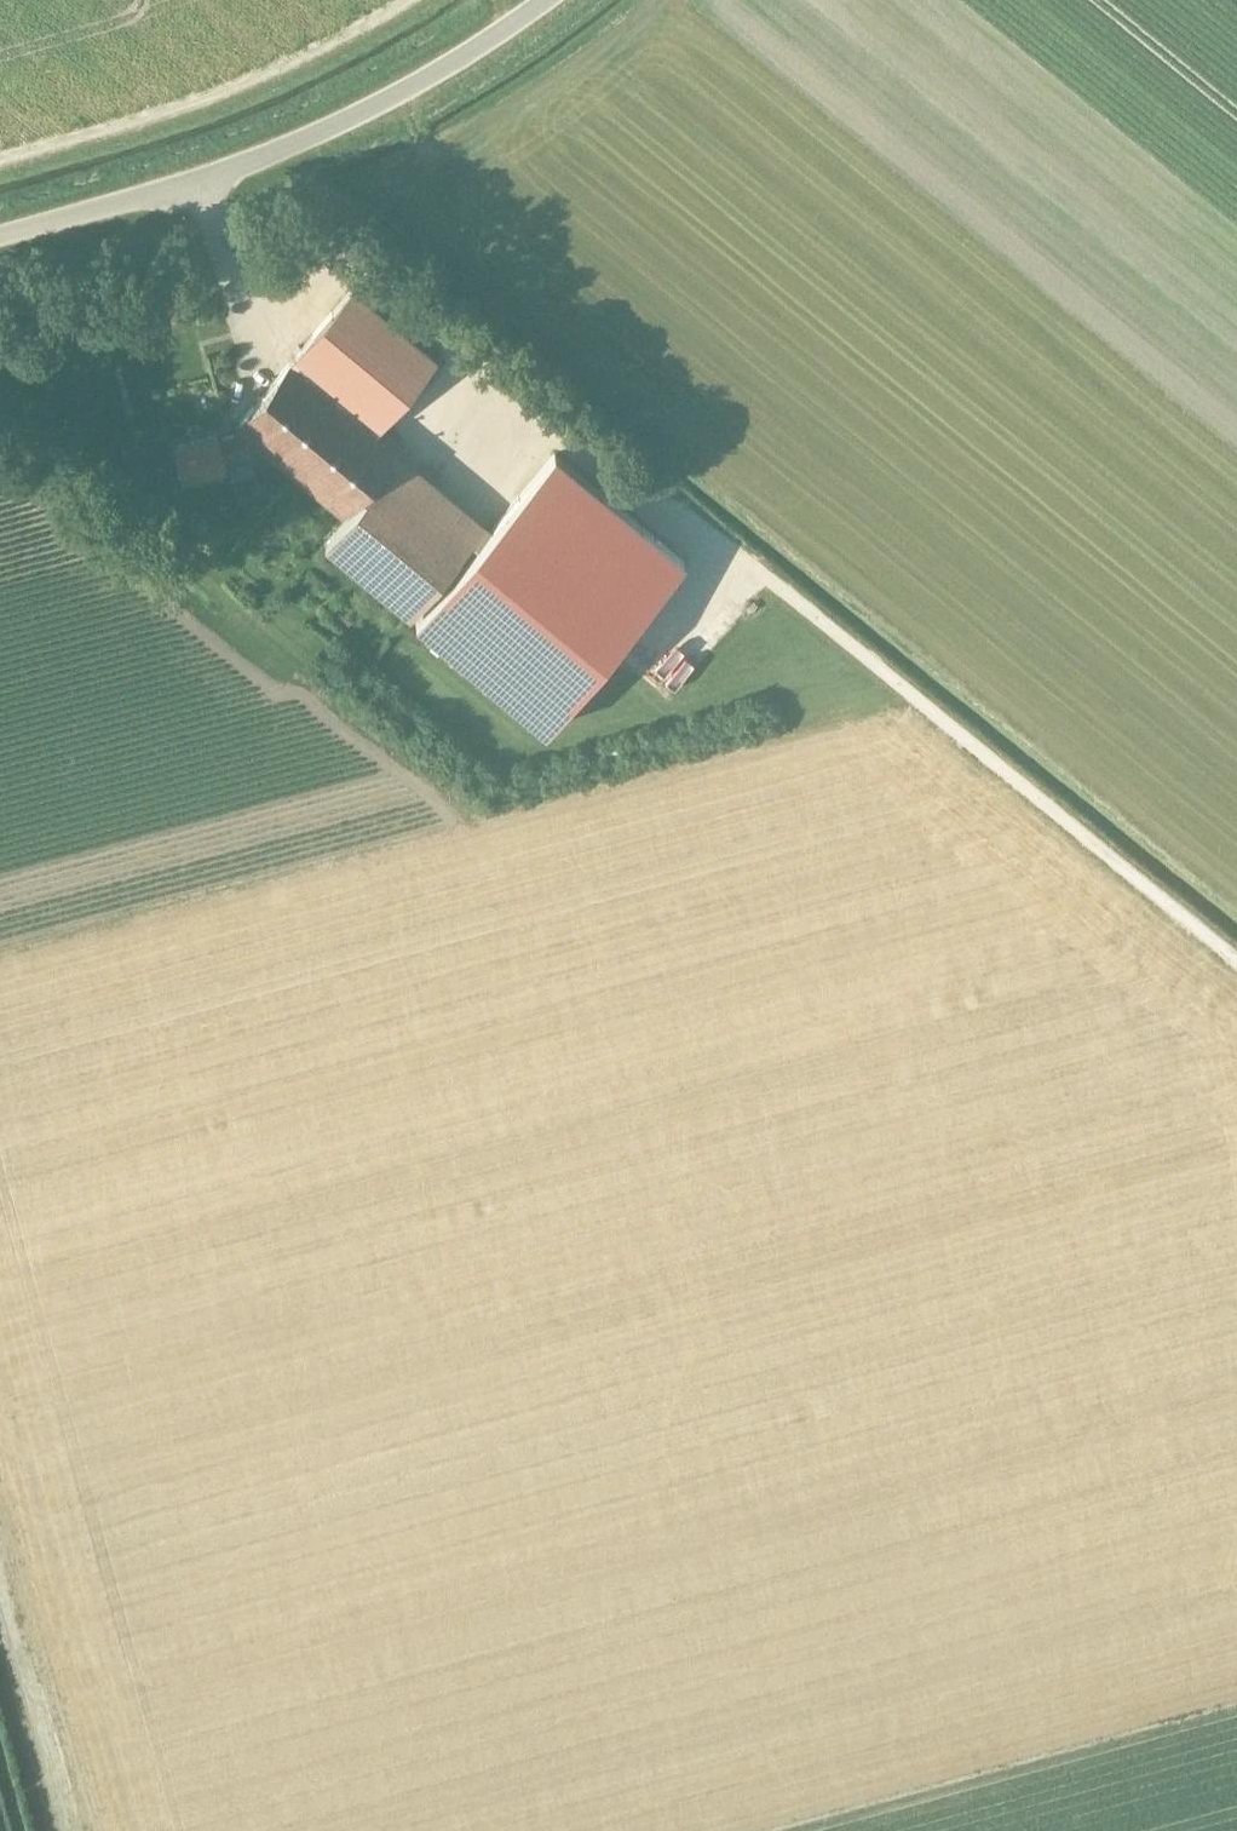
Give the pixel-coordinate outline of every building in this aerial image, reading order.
[(350,288),(236,428),(342,515),(362,491),(366,495),(326,545),(412,615),(474,539),(383,465),(400,444),(380,428),(437,358),(350,288)] [(474,539),(412,615),(548,727),(494,792),(663,931),(839,718),(670,579),(686,559),(554,452),(479,544),(474,539)]
